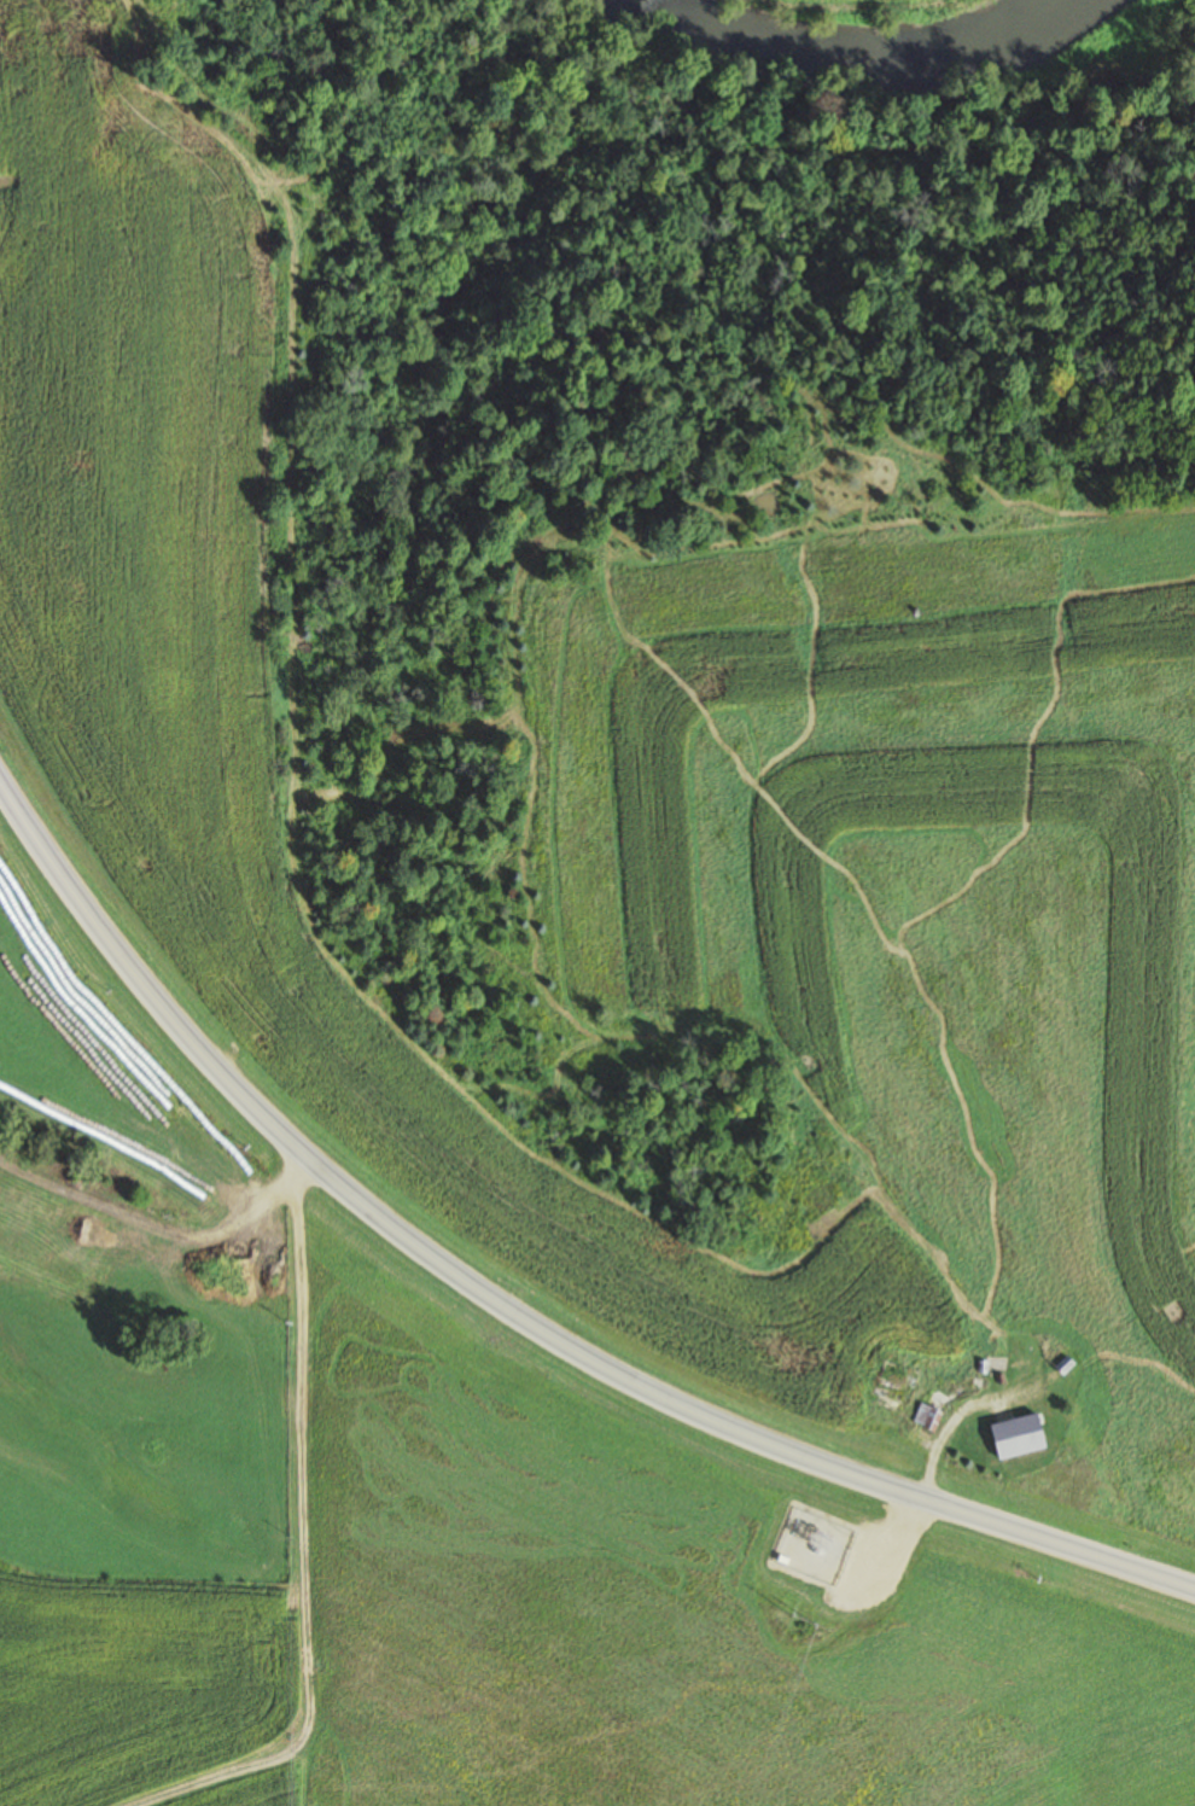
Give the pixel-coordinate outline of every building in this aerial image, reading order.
[(1072,1363),(1065,1356),(1055,1367),(1061,1373),(1072,1363)] [(870,1393),(907,1406),(918,1371),(881,1358),(870,1393)] [(932,1427),(937,1409),(918,1404),(913,1422),(932,1427)]
